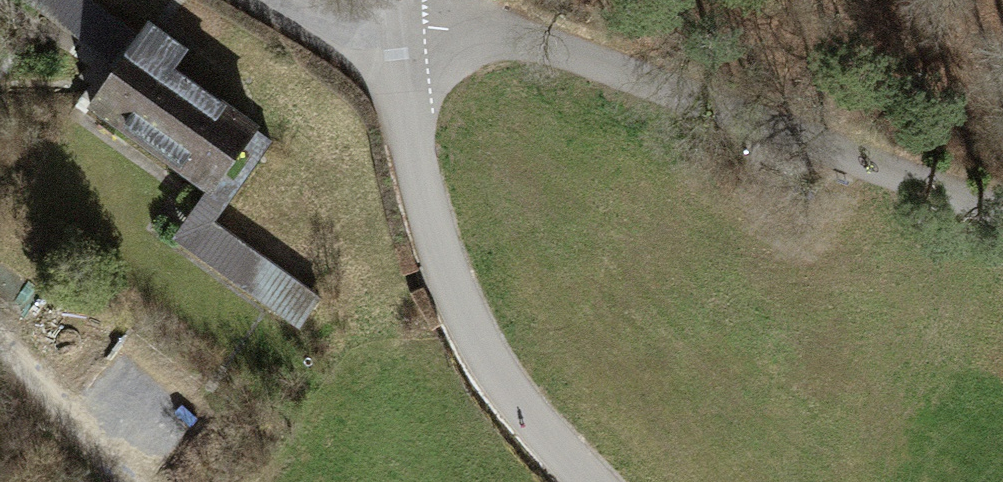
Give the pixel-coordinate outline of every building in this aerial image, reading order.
[(85,98),(209,181),(180,224),(308,311),(329,280),(221,208),(258,154),(243,143),(267,106),(184,50),(199,27),(159,0),(151,0),(135,24),(85,98)]
